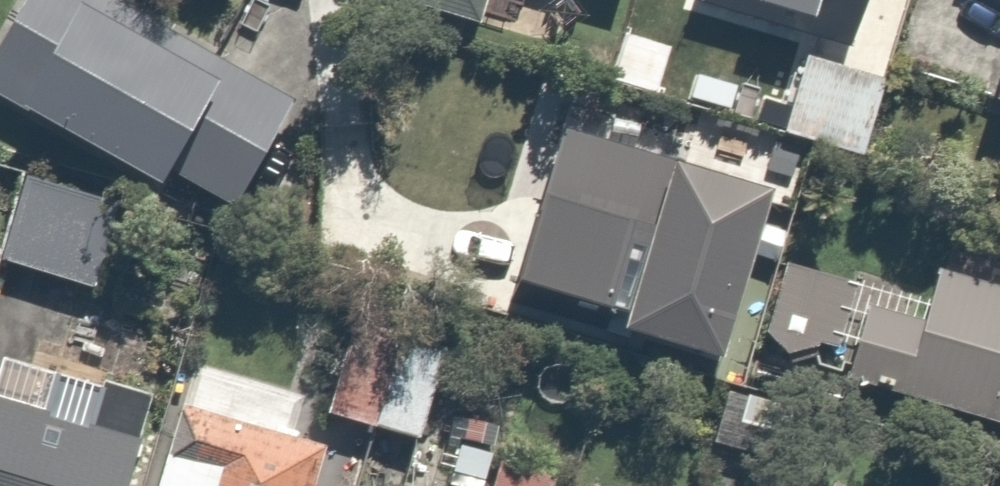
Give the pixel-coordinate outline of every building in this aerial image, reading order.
[(0,55),(0,103),(250,244),(323,115),(121,0),(31,0),(0,55)] [(513,16),(517,0),(444,0),(513,16)] [(674,2),(886,64),(905,0),(675,0),(674,2)] [(940,103),(818,65),(791,155),(913,192),(940,103)] [(989,111),(999,115),(999,75),(989,111)] [(776,192),(567,128),(543,202),(546,203),(521,281),(631,316),(627,330),(726,360),(776,192)] [(0,277),(0,485),(170,485),(172,479),(155,473),(205,318),(163,305),(186,235),(34,186),(4,278),(0,277)] [(951,265),(935,337),(876,324),(862,385),(999,416),(999,276),(951,265)] [(465,287),(369,266),(336,416),(432,437),(465,287)] [(207,416),(185,485),(345,485),(352,463),(207,416)] [(496,451),(490,485),(557,485),(561,462),(496,451)]
